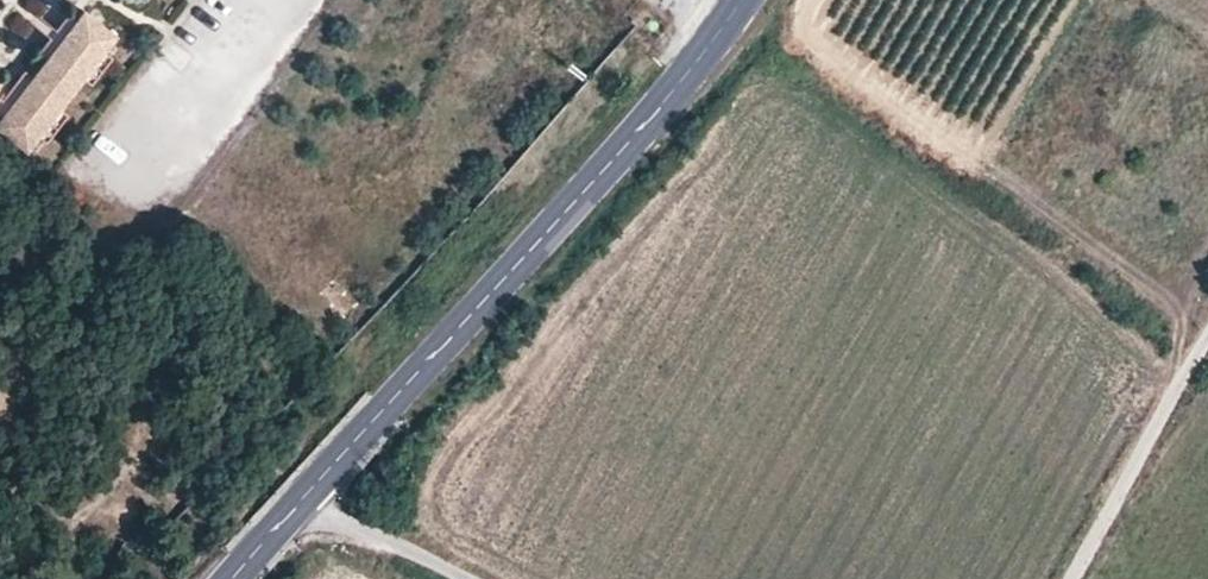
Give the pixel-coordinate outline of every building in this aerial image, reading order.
[(104,49),(116,34),(83,9),(77,18),(44,60),(32,75),(0,116),(0,117),(0,130),(26,150),(38,135),(59,107),(82,77),(104,49)] [(44,60),(77,18),(69,11),(36,53),(44,60)] [(91,83),(112,56),(104,49),(82,77),(91,83)] [(32,75),(24,69),(0,99),(0,116),(32,75)] [(46,141),(68,113),(59,107),(38,135),(46,141)]
